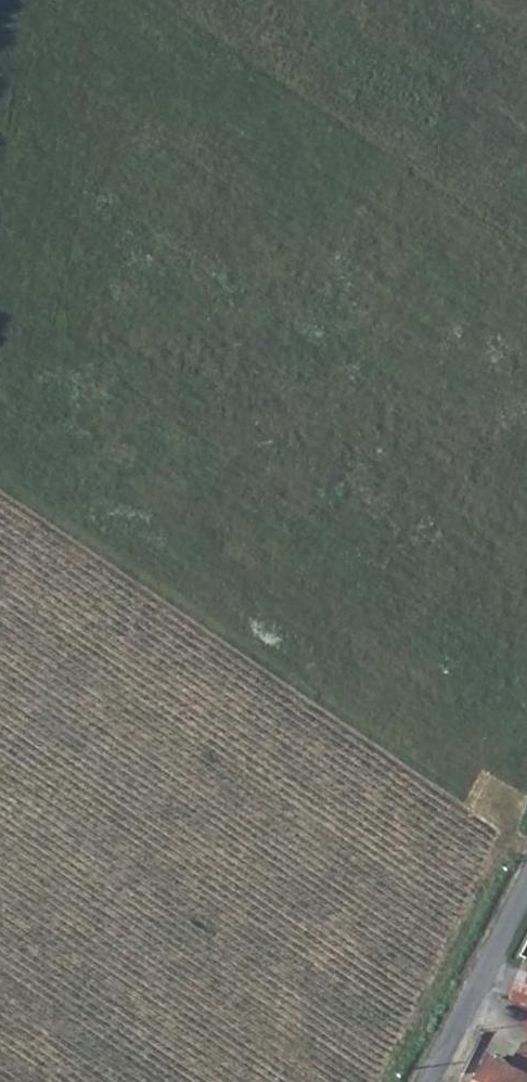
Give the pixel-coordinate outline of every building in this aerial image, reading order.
[(515,991),(526,996),(526,968),(515,991)] [(480,1081),(526,1081),(526,1040),(523,1038),(512,1060),(502,1055),(489,1079),(483,1076),(480,1081)]
